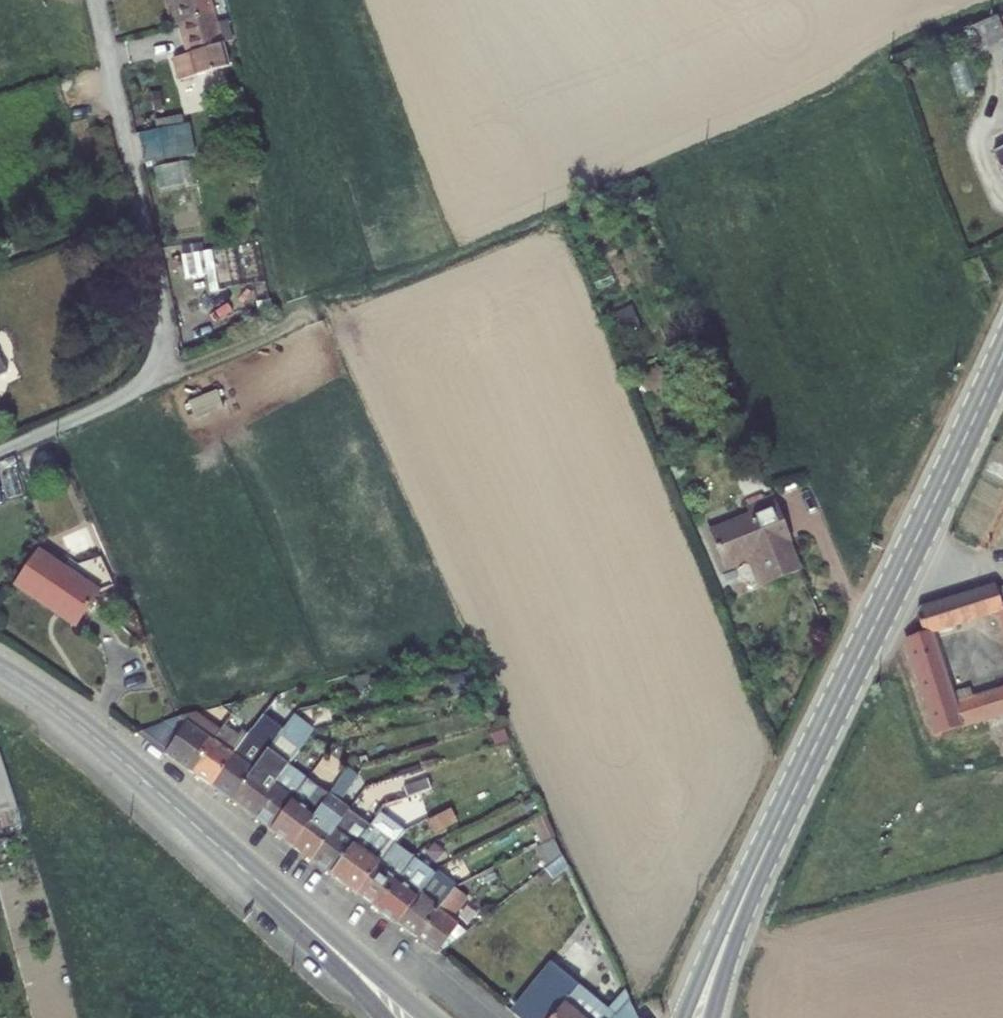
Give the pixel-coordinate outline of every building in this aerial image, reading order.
[(211,0),(174,0),(180,23),(204,16),(207,26),(217,24),(211,0)] [(174,59),(180,81),(230,68),(217,24),(207,26),(204,16),(180,23),(189,54),(174,59)] [(983,58),(1002,49),(1002,29),(998,16),(971,28),(983,58)] [(183,116),(187,133),(204,131),(199,112),(183,116)] [(1002,174),(1002,148),(994,152),(1002,174)] [(16,372),(0,340),(0,381),(16,372)] [(641,386),(655,394),(665,377),(651,369),(641,386)] [(773,497),(771,492),(747,502),(749,507),(773,497)] [(801,571),(789,542),(792,541),(774,497),(773,497),(749,507),(747,508),(750,515),(710,531),(724,567),(752,556),(764,586),(801,571)] [(39,550),(15,586),(76,626),(100,591),(39,550)] [(982,616),(1000,610),(1002,618),(1002,587),(996,589),(995,584),(975,591),(982,616)] [(982,616),(975,591),(960,596),(967,622),(982,616)] [(955,705),(930,634),(967,622),(960,596),(919,609),(917,616),(923,634),(907,639),(938,735),(1002,715),(1002,688),(955,705)] [(249,736),(212,787),(232,801),(293,717),(273,703),(249,736)] [(138,734),(192,773),(226,725),(228,721),(217,713),(209,724),(201,733),(180,717),(178,717),(141,731),(138,734)] [(180,717),(201,733),(209,724),(194,713),(180,717)] [(252,816),(289,765),(314,732),(293,717),(232,801),(252,816)] [(226,725),(192,773),(212,787),(249,736),(242,731),(240,734),(226,725)] [(319,745),(305,763),(315,772),(329,753),(319,745)] [(18,811),(0,755),(0,830),(21,824),(17,811),(18,811)] [(271,830),(309,779),(289,765),(252,816),(271,830)] [(359,776),(349,768),(330,794),(292,846),(312,860),(350,811),(351,809),(341,802),(359,776)] [(309,779),(271,830),(292,846),(330,794),(309,779)] [(403,788),(407,798),(411,797),(432,789),(428,779),(403,788)] [(407,798),(386,805),(386,806),(375,817),(373,821),(399,839),(408,829),(424,821),(411,797),(407,798)] [(377,800),(367,812),(375,817),(386,806),(377,800)] [(527,804),(533,817),(541,812),(535,800),(527,804)] [(429,819),(436,832),(457,821),(452,808),(429,819)] [(332,875),(370,825),(350,811),(312,860),(332,875)] [(534,824),(542,840),(550,836),(544,821),(534,824)] [(378,860),(391,841),(370,825),(332,875),(357,894),(381,862),(378,860)] [(381,862),(357,894),(378,909),(416,859),(395,843),(381,862)] [(546,870),(553,877),(569,866),(563,856),(546,870)] [(416,859),(378,909),(398,924),(436,874),(416,859)] [(436,874),(398,924),(418,939),(455,888),(436,874)] [(467,897),(455,888),(418,939),(437,954),(467,931),(452,919),(467,897)] [(556,965),(515,1015),(519,1017),(613,1017),(616,1014),(609,1008),(556,965)] [(616,1014),(630,998),(626,989),(609,1008),(616,1014)] [(616,1014),(613,1017),(639,1017),(630,998),(616,1014)]
